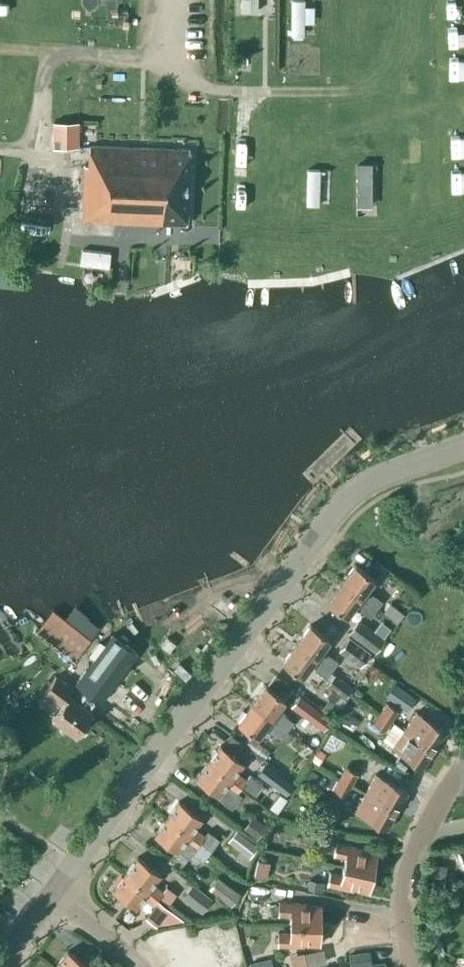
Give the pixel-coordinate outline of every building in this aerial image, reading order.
[(259,15),(260,0),(243,0),(243,15),(259,15)] [(305,40),(306,3),(295,3),(294,39),(305,40)] [(54,129),(55,155),(81,154),(81,128),(54,129)] [(81,222),(185,225),(188,149),(88,147),(87,166),(83,166),(81,222)] [(452,191),(463,190),(463,162),(451,163),(452,191)] [(376,170),(359,170),(358,214),(375,214),(376,170)] [(321,211),(322,171),(310,171),(309,211),(321,211)] [(80,269),(110,274),(114,255),(84,249),(80,269)] [(374,578),(354,564),(341,583),(376,609),(382,601),(372,593),(370,596),(364,591),(374,578)] [(388,590),(407,606),(416,595),(396,580),(388,590)] [(370,617),(376,609),(341,583),(327,601),(346,616),(356,603),(362,607),(360,609),(370,617)] [(390,601),(382,611),(396,622),(404,612),(401,610),(390,601)] [(52,609),(37,629),(75,657),(89,639),(52,609)] [(351,632),(375,651),(384,639),(360,621),(351,632)] [(329,638),(310,624),(296,643),(331,669),(337,661),(327,653),(325,656),(320,652),(329,638)] [(75,683),(101,702),(137,653),(111,634),(75,683)] [(161,645),(169,651),(175,643),(167,637),(161,645)] [(339,649),(358,663),(367,651),(347,637),(339,649)] [(325,677),(331,669),(296,643),(282,662),(301,676),(311,663),(317,667),(315,670),(325,677)] [(328,685),(345,698),(353,687),(336,674),(328,685)] [(51,717),(76,736),(93,713),(69,695),(73,689),(55,675),(44,691),(61,704),(51,717)] [(386,695),(408,710),(417,697),(395,682),(386,695)] [(285,699),(265,684),(251,703),(287,729),(293,721),(283,714),(281,716),(275,712),(285,699)] [(299,695),(290,706),(321,729),(323,730),(326,733),(335,721),(334,721),(331,719),(329,718),(299,695)] [(385,702),(380,711),(381,712),(386,715),(391,719),(397,710),(385,702)] [(271,730),(281,738),(287,729),(251,703),(237,722),(257,737),(267,723),(272,728),(271,730)] [(339,721),(352,729),(359,718),(346,710),(339,721)] [(416,711),(404,729),(433,749),(445,731),(416,711)] [(386,730),(392,721),(393,719),(391,719),(386,715),(381,712),(374,722),(386,730)] [(421,767),(433,749),(404,729),(392,746),(421,767)] [(243,761),(220,744),(208,761),(241,785),(245,779),(235,771),(243,761)] [(317,747),(310,758),(319,763),(325,752),(322,750),(317,747)] [(236,792),(241,785),(208,761),(195,778),(218,794),(225,784),(236,792)] [(257,773),(286,795),(295,784),(265,762),(257,773)] [(344,767),(334,787),(347,794),(357,774),(344,767)] [(407,790),(375,773),(365,792),(396,809),(407,790)] [(241,785),(254,795),(263,784),(250,774),(241,785)] [(386,828),(396,809),(365,792),(354,811),(386,828)] [(271,803),(269,806),(276,812),(279,808),(286,798),(283,796),(279,793),(271,803)] [(201,817),(179,800),(166,817),(211,850),(219,839),(207,830),(204,835),(194,827),(201,817)] [(234,820),(257,837),(266,825),(243,807),(234,820)] [(202,861),(211,850),(166,817),(154,834),(176,850),(178,849),(189,857),(191,853),(202,861)] [(229,840),(250,856),(259,845),(237,828),(229,840)] [(320,830),(317,841),(331,844),(333,833),(320,830)] [(333,854),(345,857),(343,865),(372,872),(376,853),(356,848),(357,846),(336,842),(333,854)] [(158,897),(159,896),(162,891),(152,883),(160,873),(137,856),(125,873),(158,897)] [(267,878),(272,858),(258,856),(254,875),(267,878)] [(368,891),(372,872),(343,865),(341,874),(329,871),(327,884),(348,889),(348,886),(368,891)] [(153,904),(158,897),(125,873),(112,889),(135,906),(142,896),(153,904)] [(218,875),(209,888),(231,905),(237,898),(241,892),(218,875)] [(307,888),(323,891),(325,882),(309,879),(307,888)] [(182,898),(202,913),(212,899),(193,884),(182,898)] [(249,898),(274,899),(274,885),(250,884),(249,898)] [(166,886),(162,891),(159,896),(169,903),(175,893),(166,886)] [(237,906),(237,920),(248,920),(248,895),(237,906)] [(159,924),(184,920),(171,909),(159,900),(146,917),(158,926),(159,924)] [(278,914),(290,914),(290,923),(320,924),(320,905),(300,904),(300,902),(278,901),(278,914)] [(319,943),(320,924),(290,923),(289,932),(277,932),(277,945),(299,945),(299,943),(319,943)] [(165,944),(170,965),(205,957),(200,936),(165,944)] [(230,939),(217,942),(220,953),(232,950),(230,939)] [(304,961),(324,960),(324,946),(303,947),(304,961)] [(90,966),(67,950),(55,966),(90,966)] [(232,950),(220,953),(223,966),(235,963),(232,950)] [(350,953),(352,966),(373,964),(370,950),(350,953)] [(205,957),(170,965),(170,966),(207,966),(205,957)] [(251,966),(274,966),(272,958),(250,963),(251,966)] [(421,959),(423,966),(431,966),(429,958),(421,959)]
